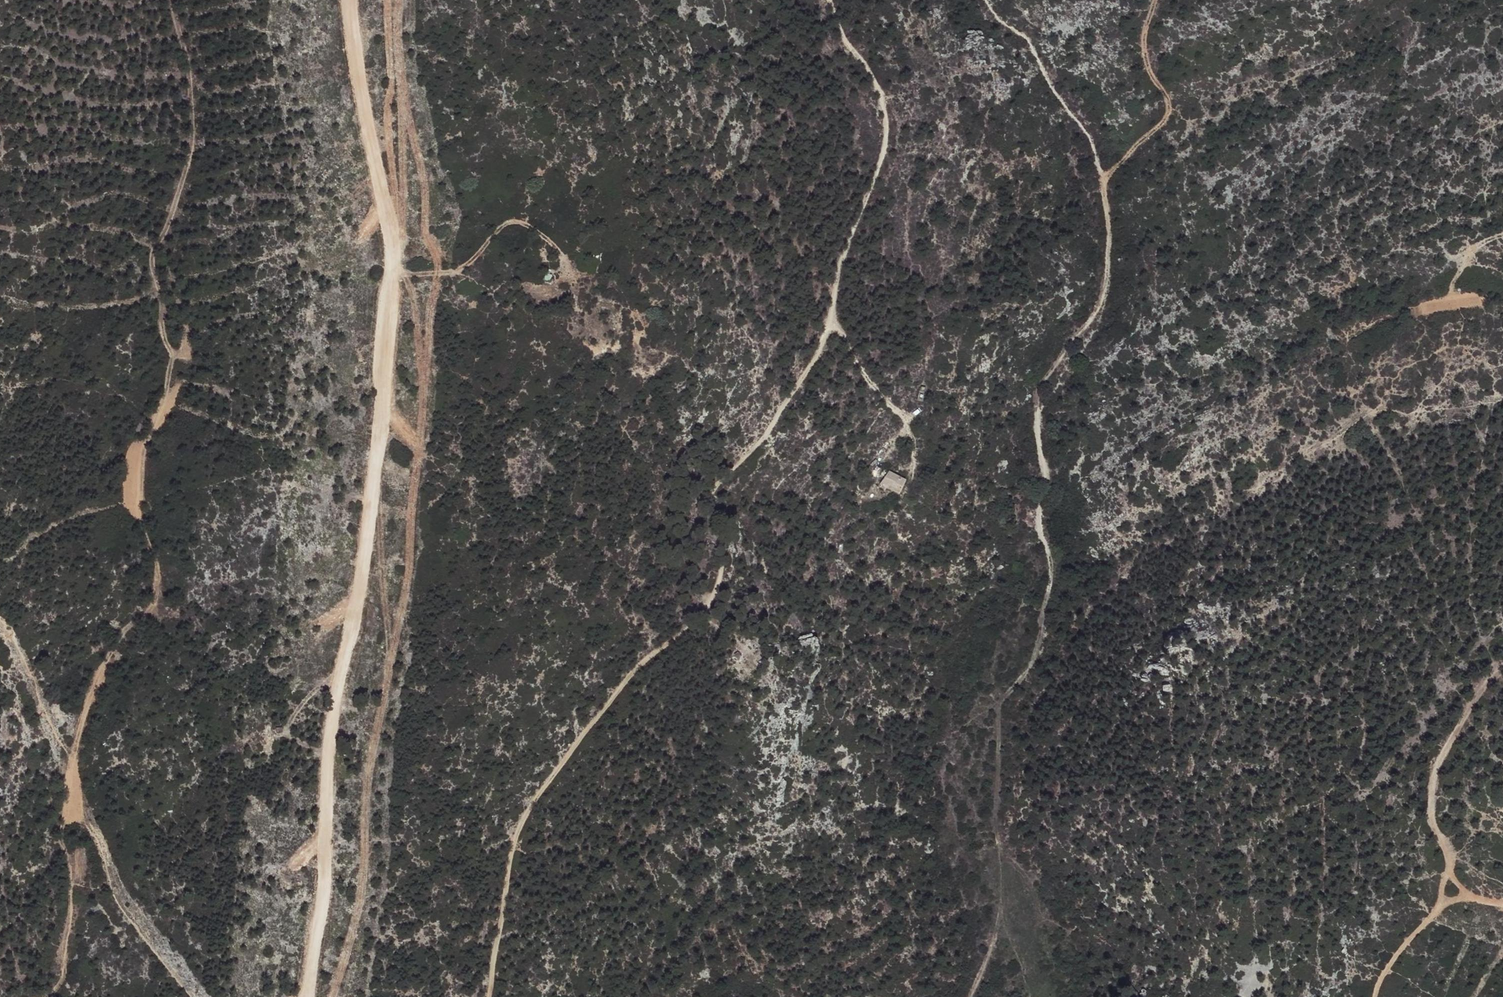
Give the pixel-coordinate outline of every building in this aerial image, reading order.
[(552,275),(545,274),(544,281),(550,282),(552,275)] [(906,482),(888,472),(879,489),(897,499),(906,482)]
